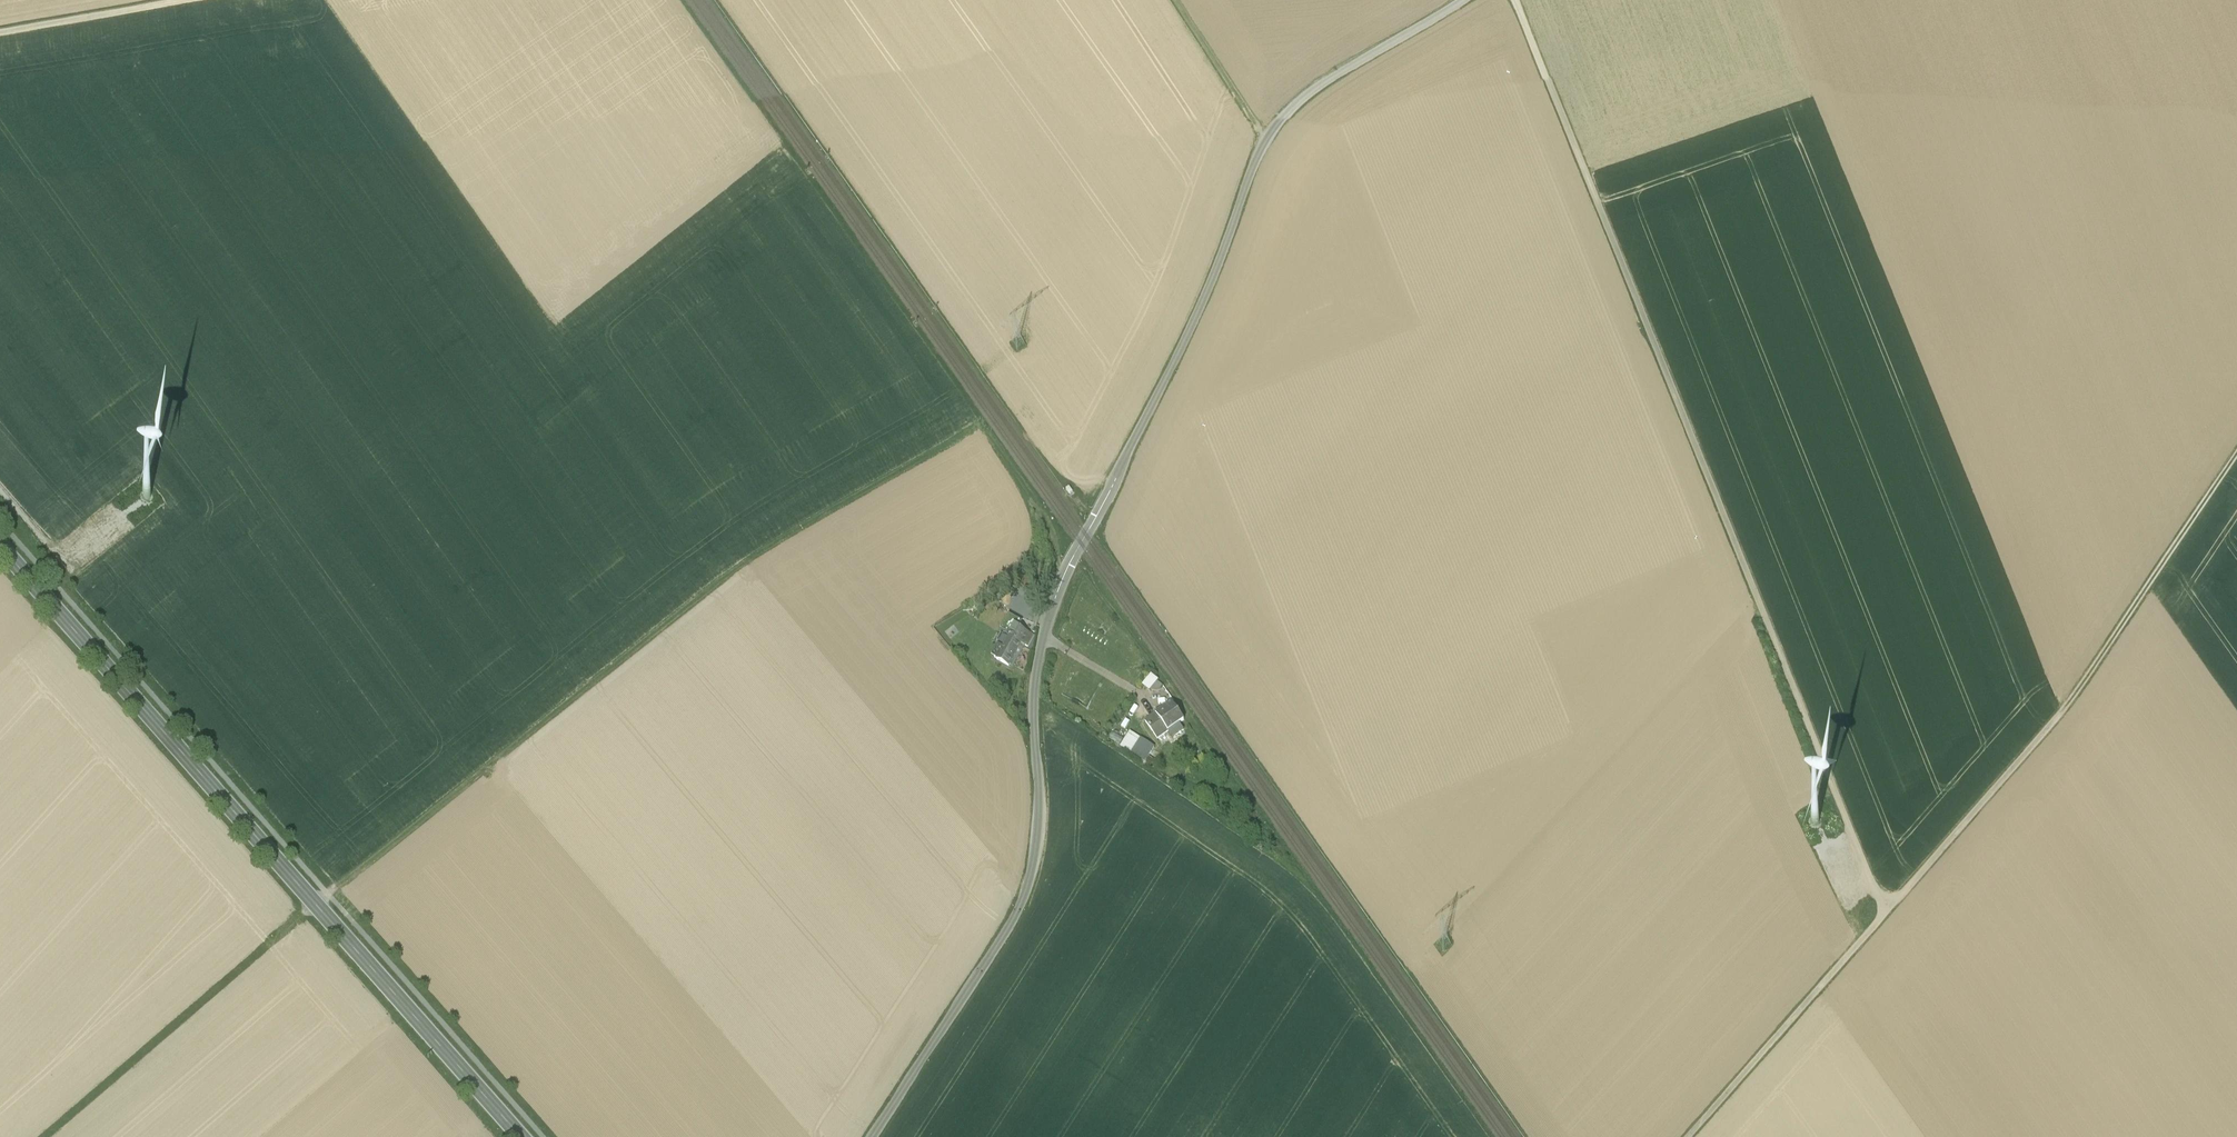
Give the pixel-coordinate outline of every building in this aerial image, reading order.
[(1015,626),(995,660),(1008,667),(1021,644),(1027,648),(1034,636),(1015,626)] [(1149,720),(1164,741),(1192,723),(1177,701),(1149,720)] [(1147,760),(1155,747),(1130,732),(1122,745),(1147,760)]
